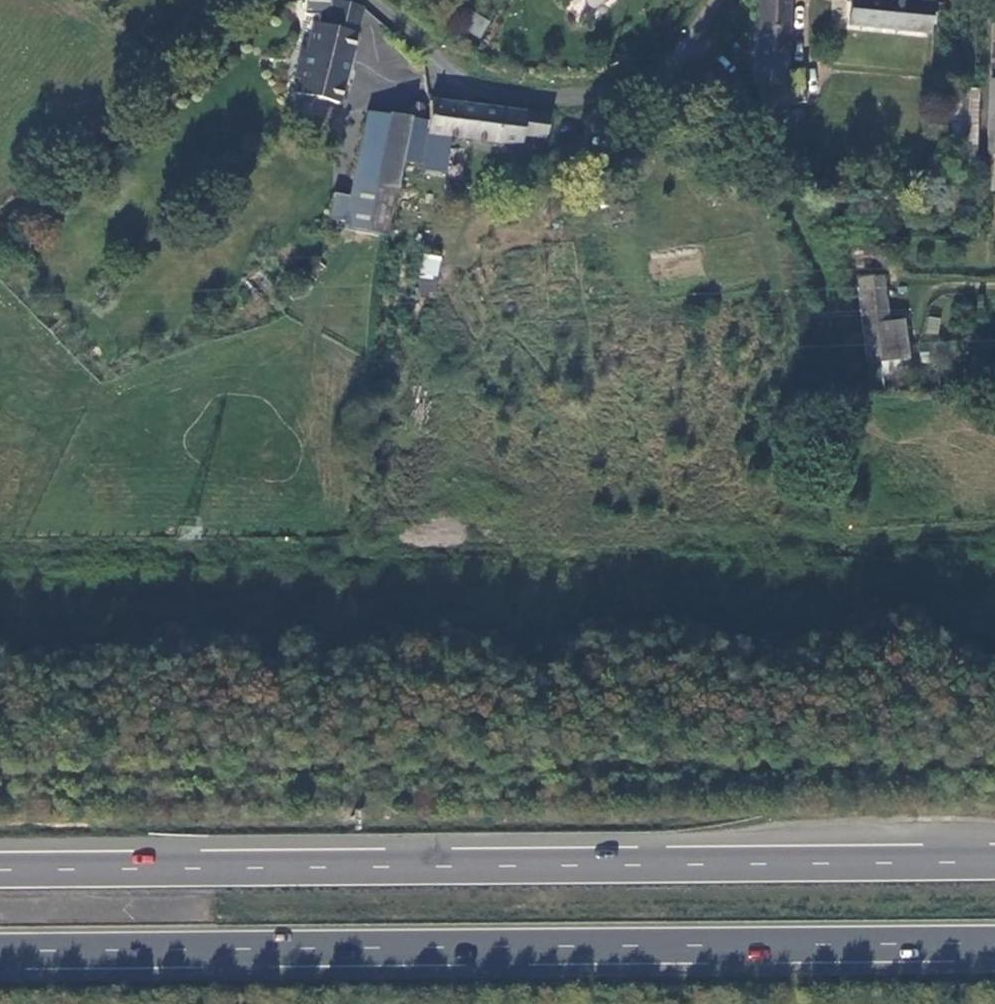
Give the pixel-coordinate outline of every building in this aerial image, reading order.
[(306,0),(297,3),(296,15),(320,17),(319,29),(323,32),(316,58),(309,57),(300,94),(340,103),(363,8),(341,2),(306,0)] [(763,108),(805,103),(804,70),(787,73),(789,0),(760,0),(756,78),(763,108)] [(932,4),(893,0),(852,0),(850,25),(930,35),(932,4)] [(480,37),(489,20),(472,10),(462,27),(480,37)] [(950,166),(976,166),(977,92),(952,91),(950,166)] [(549,114),(431,99),(427,136),(519,147),(521,139),(545,142),(549,114)] [(329,214),(386,227),(399,167),(410,115),(366,109),(354,178),(372,185),(370,198),(333,191),(329,214)] [(443,258),(424,256),(422,276),(441,278),(443,258)] [(871,376),(896,374),(911,372),(905,322),(890,322),(883,278),(859,280),(871,376)] [(911,372),(896,374),(898,384),(912,383),(911,372)]
